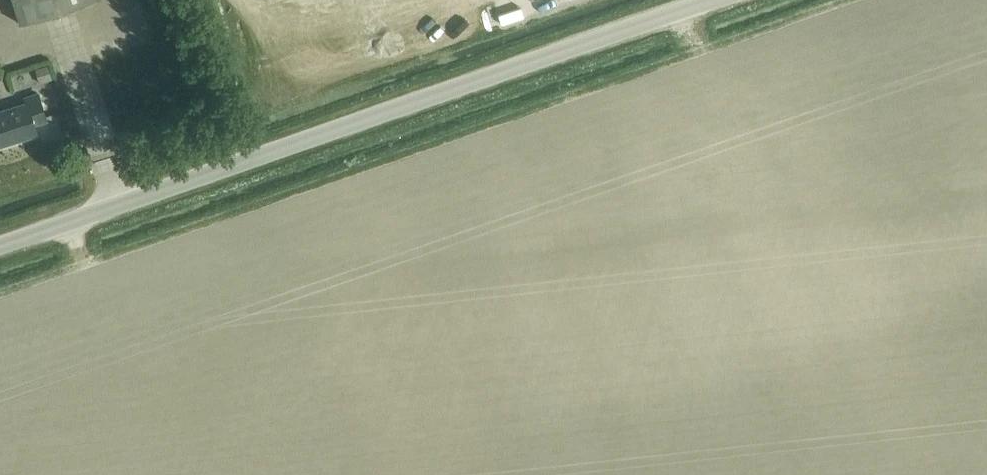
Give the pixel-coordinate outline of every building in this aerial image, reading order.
[(93,0),(13,0),(20,23),(93,0)] [(47,66),(34,70),(39,84),(51,80),(47,66)] [(47,120),(38,93),(24,97),(26,103),(0,111),(0,145),(37,133),(34,124),(47,120)]
